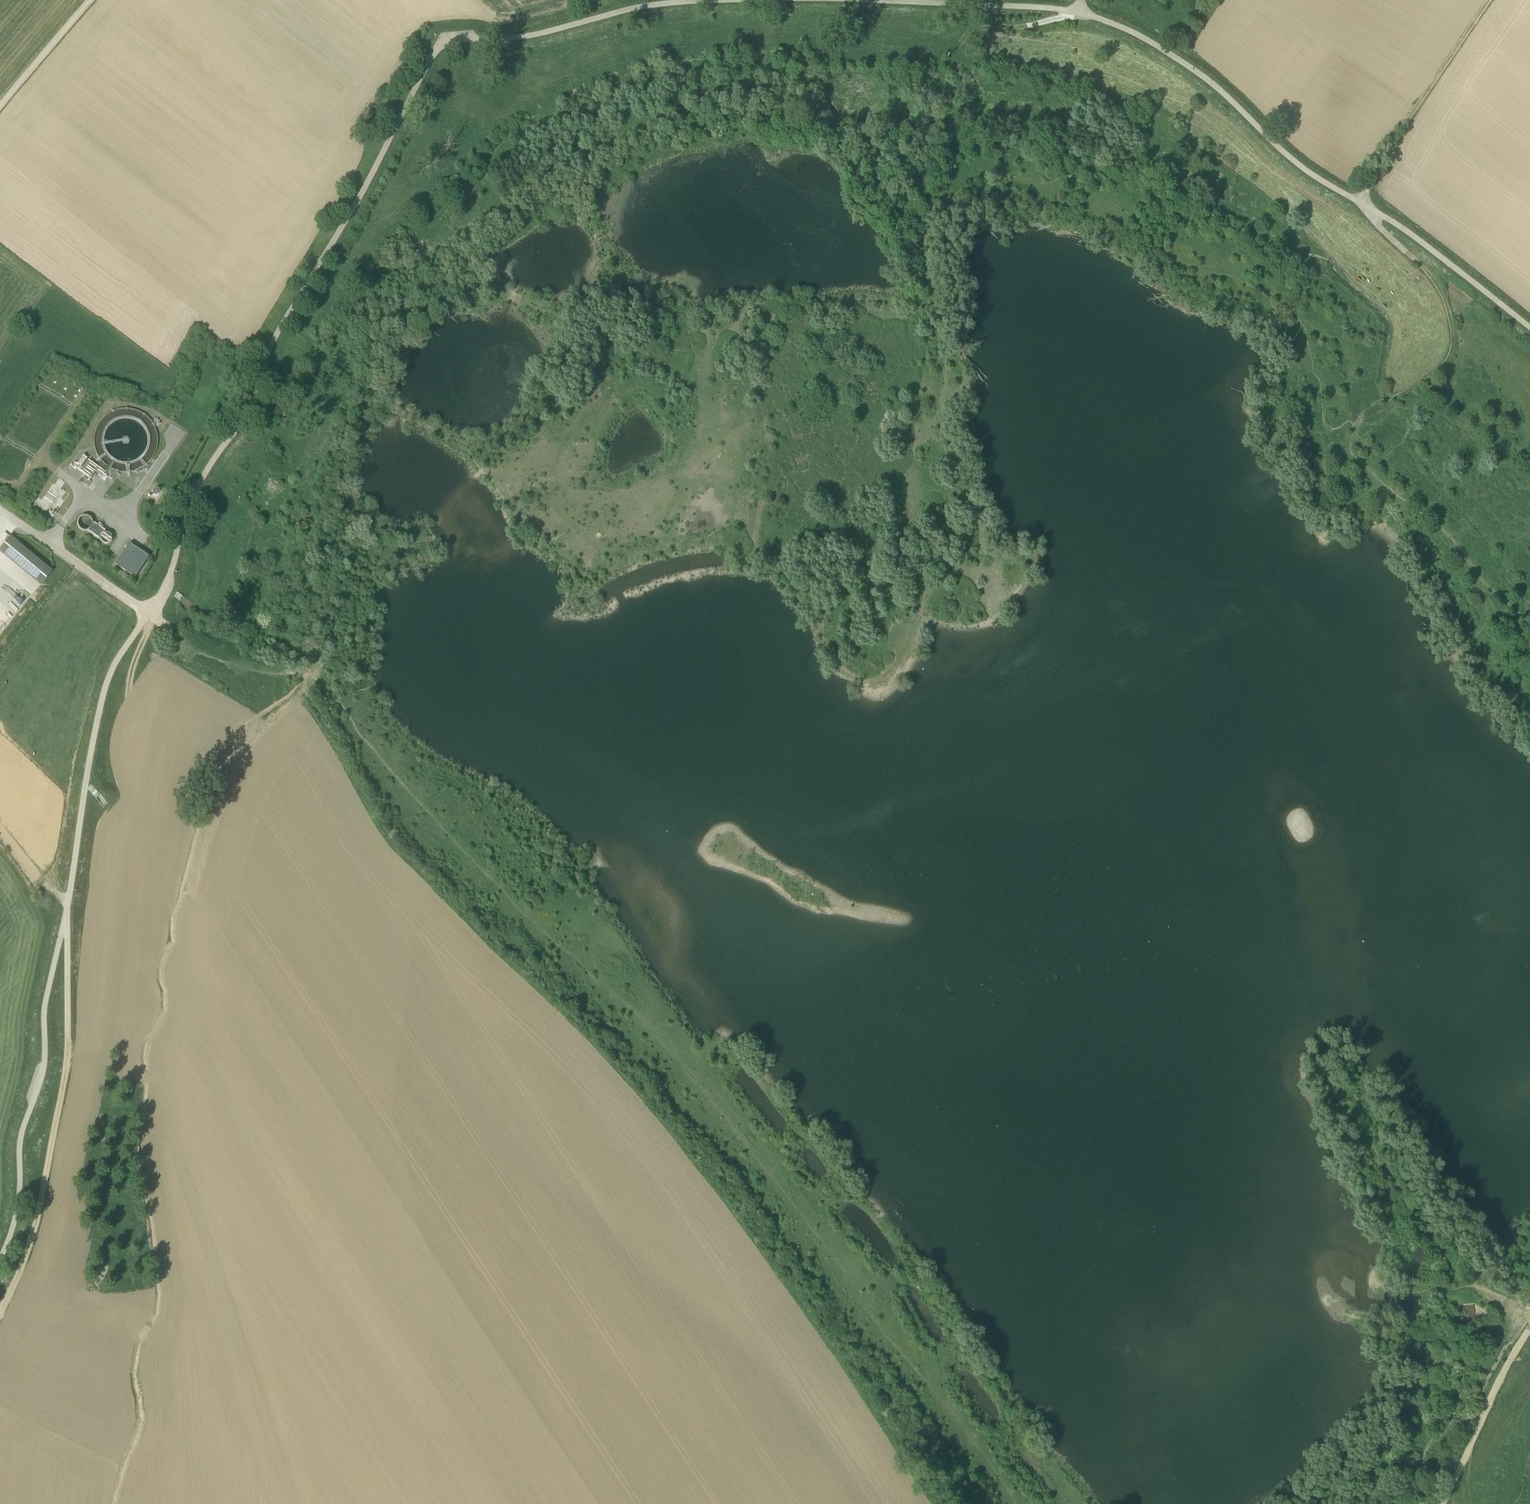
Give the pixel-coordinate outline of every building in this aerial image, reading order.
[(111,537),(110,537),(111,535),(98,527),(97,529),(93,526),(93,524),(92,521),(90,519),(87,518),(84,518),(81,519),(78,521),(77,524),(77,527),(78,529),(80,531),(83,533),(86,534),(87,533),(103,546),(105,547),(107,547),(109,547),(111,545),(112,543),(113,541),(112,539),(111,537)] [(50,575),(8,540),(0,550),(0,556),(39,588),(50,575)] [(150,559),(128,546),(115,567),(136,580),(150,559)]
